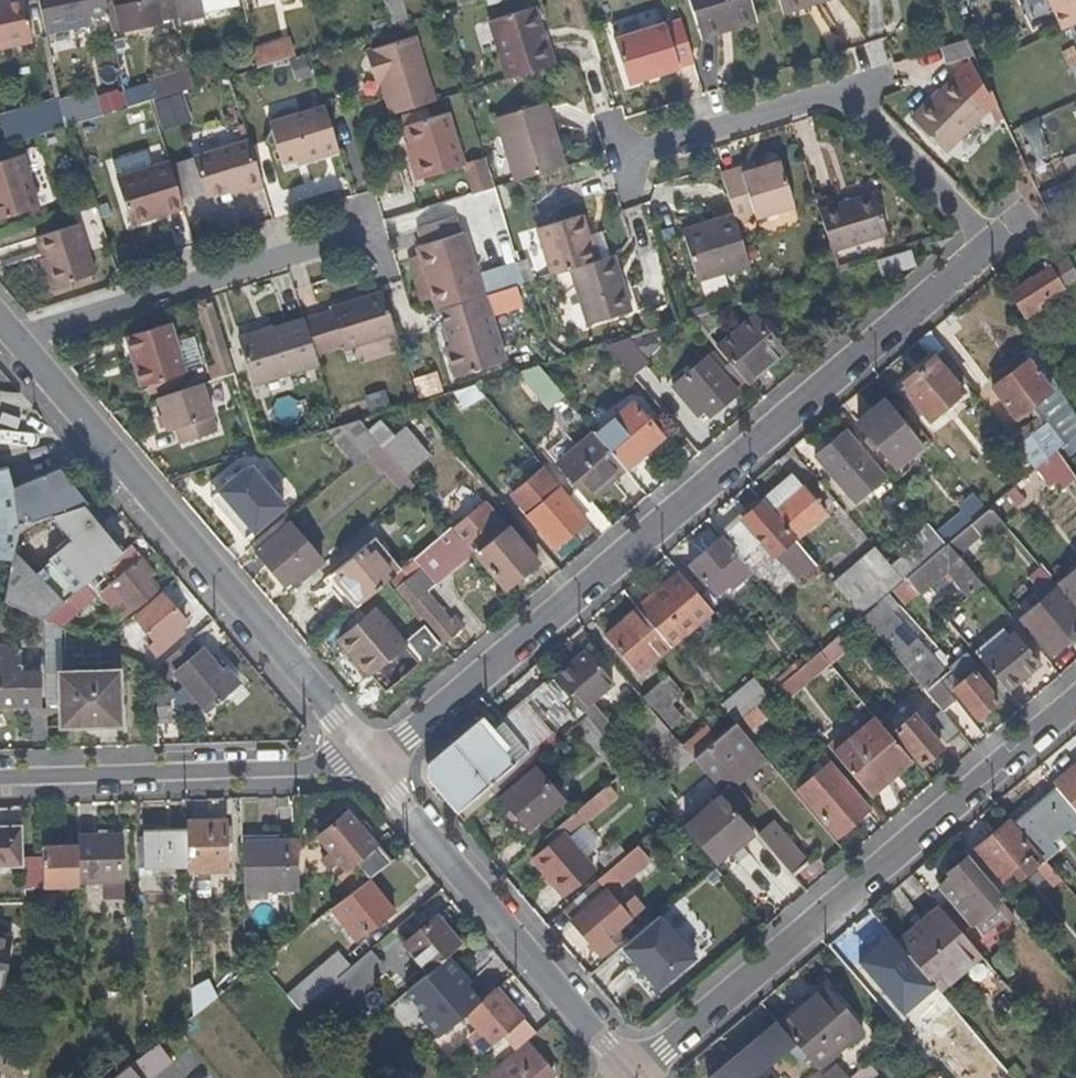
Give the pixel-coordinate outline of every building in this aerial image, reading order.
[(19,8),(17,0),(0,4),(0,13),(19,8)] [(103,0),(36,0),(44,38),(88,29),(89,25),(88,21),(107,18),(103,0)] [(172,0),(103,0),(107,18),(110,36),(176,21),(172,0)] [(176,21),(177,24),(195,20),(190,1),(190,0),(172,0),(176,21)] [(398,0),(383,0),(389,28),(404,25),(398,0)] [(477,0),(454,0),(456,10),(478,3),(477,0)] [(747,0),(687,0),(697,34),(730,24),(732,31),(754,24),(747,0)] [(781,17),(805,10),(804,4),(817,0),(776,0),(781,17)] [(833,1),(833,0),(817,0),(804,4),(805,10),(833,1)] [(1075,22),(1075,0),(1048,0),(1061,29),(1075,22)] [(260,21),(256,3),(241,7),(245,24),(260,21)] [(19,8),(0,13),(0,54),(28,47),(19,8)] [(551,68),(544,43),(542,43),(539,44),(529,10),(486,24),(504,82),(551,68)] [(692,65),(679,22),(614,42),(627,85),(692,65)] [(699,41),(732,31),(730,24),(697,34),(699,41)] [(436,103),(416,40),(368,55),(374,76),(377,75),(381,87),(390,117),(436,103)] [(293,44),(255,46),(256,62),(294,60),(293,44)] [(159,100),(191,90),(189,78),(156,88),(159,100)] [(991,124),(952,82),(909,123),(950,164),(991,124)] [(132,108),(129,95),(123,97),(126,110),(132,108)] [(545,139),(553,136),(544,105),(493,121),(513,183),(555,170),(545,139)] [(338,155),(323,109),(269,124),(273,138),(268,147),(267,149),(268,151),(276,155),(278,156),(281,165),(284,167),(292,164),(293,164),(304,160),(306,165),(338,155)] [(463,165),(447,114),(402,127),(413,160),(408,161),(410,165),(416,181),(452,169),(463,166),(463,165)] [(63,129),(60,117),(32,125),(36,137),(63,129)] [(563,167),(553,136),(545,139),(555,170),(563,167)] [(262,189),(248,142),(193,157),(206,198),(243,187),(245,194),(262,189)] [(23,155),(0,163),(0,222),(39,210),(23,155)] [(492,189),(483,159),(463,165),(463,166),(452,169),(461,199),(492,189)] [(306,165),(304,160),(293,164),(294,168),(306,165)] [(183,210),(168,162),(116,177),(131,225),(183,210)] [(795,211),(781,165),(757,172),(742,177),(740,170),(720,176),(733,217),(736,228),(795,211)] [(757,172),(755,165),(740,170),(742,177),(757,172)] [(886,237),(873,197),(838,208),(817,214),(830,254),(886,237)] [(838,208),(835,198),(814,204),(817,214),(838,208)] [(597,263),(584,217),(536,231),(550,277),(569,272),(597,263)] [(748,268),(736,228),(733,217),(696,228),(698,234),(682,239),(696,284),(748,268)] [(477,277),(465,234),(460,235),(456,220),(418,231),(422,246),(417,247),(437,312),(439,311),(488,297),(522,286),(516,266),(477,277)] [(93,277),(79,227),(36,239),(41,255),(38,256),(49,290),(93,277)] [(698,234),(696,228),(681,232),(682,239),(698,234)] [(930,247),(927,239),(903,245),(906,254),(930,247)] [(1060,289),(1053,278),(1062,271),(1049,247),(1038,255),(1047,270),(1010,294),(1025,318),(1036,310),(1035,306),(1060,289)] [(911,269),(906,254),(872,265),(877,280),(911,269)] [(631,314),(615,258),(597,263),(569,272),(586,329),(631,314)] [(394,339),(381,296),(331,311),(332,314),(304,322),(316,359),(341,351),(343,355),(394,339)] [(508,362),(488,297),(439,311),(451,347),(444,349),(454,379),(508,362)] [(745,386),(782,355),(751,319),(714,349),(745,386)] [(252,384),(317,364),(316,359),(304,322),(239,342),(252,384)] [(185,374),(176,346),(170,323),(124,337),(140,388),(145,387),(183,375),(185,374)] [(942,352),(927,332),(916,343),(931,360),(942,352)] [(204,369),(195,340),(176,346),(185,374),(204,369)] [(645,364),(625,341),(605,347),(630,377),(645,364)] [(1034,350),(1008,372),(989,388),(1024,429),(1009,440),(1033,472),(1055,453),(1075,434),(1075,421),(1075,419),(1034,350)] [(966,384),(942,352),(931,360),(957,390),(966,384)] [(734,396),(719,376),(725,371),(710,354),(670,388),(696,418),(702,412),(707,418),(734,396)] [(927,422),(960,394),(957,390),(931,360),(901,385),(912,398),(908,401),(927,422)] [(555,392),(541,376),(535,369),(519,373),(545,402),(555,392)] [(147,395),(185,383),(183,375),(145,387),(147,395)] [(215,432),(201,384),(155,399),(165,431),(172,429),(177,445),(215,432)] [(468,408),(481,397),(473,388),(455,393),(468,408)] [(894,468),(919,446),(880,402),(855,423),(894,468)] [(661,437),(633,405),(595,438),(623,471),(626,475),(640,463),(636,458),(661,437)] [(378,447),(359,423),(336,430),(327,432),(354,466),(368,455),(378,447)] [(854,504),(885,477),(846,432),(833,443),(827,437),(821,443),(826,448),(814,458),(854,504)] [(623,471),(595,438),(592,435),(556,465),(586,502),(623,471)] [(394,465),(378,447),(368,455),(383,472),(389,468),(410,492),(414,489),(403,476),(394,465)] [(424,458),(415,448),(408,454),(416,464),(424,458)] [(1055,453),(1033,472),(1048,491),(1056,486),(1062,495),(1075,485),(1075,482),(1055,453)] [(403,476),(416,464),(408,454),(394,465),(403,476)] [(10,474),(8,467),(0,467),(0,477),(10,474)] [(245,540),(283,508),(249,470),(242,472),(209,499),(245,540)] [(553,549),(583,522),(557,492),(559,490),(559,489),(542,470),(512,496),(528,516),(522,521),(537,539),(541,535),(553,549)] [(10,474),(0,477),(0,494),(12,495),(13,493),(10,474)] [(823,516),(790,477),(763,500),(795,539),(823,516)] [(87,507),(63,478),(13,493),(12,495),(16,516),(17,527),(54,517),(87,507)] [(1015,509),(1022,502),(1011,490),(988,509),(1003,527),(1019,514),(1015,509)] [(475,557),(506,530),(478,497),(446,523),(475,557)] [(790,540),(760,504),(739,522),(760,546),(770,557),(774,553),(790,540)] [(111,564),(125,552),(114,539),(94,515),(87,507),(54,517),(73,540),(56,553),(84,587),(111,564)] [(957,557),(980,537),(985,541),(1003,527),(988,509),(986,510),(946,545),(957,557)] [(760,546),(739,522),(720,539),(740,563),(760,546)] [(297,582),(320,562),(288,525),(254,554),(281,586),(292,577),(297,582)] [(930,559),(945,546),(927,526),(912,538),(918,544),(930,559)] [(503,590),(535,564),(506,530),(475,557),(503,590)] [(461,628),(453,619),(448,623),(424,594),(433,585),(431,583),(467,553),(450,533),(390,582),(402,597),(442,645),(461,628)] [(750,574),(740,563),(720,539),(688,566),(705,587),(709,584),(717,595),(729,585),(732,588),(750,574)] [(784,561),(798,549),(790,540),(774,553),(782,562),(784,561)] [(386,583),(399,572),(373,543),(325,582),(350,613),(386,583)] [(903,582),(930,559),(918,544),(902,557),(907,563),(896,573),(903,582)] [(980,585),(957,557),(946,545),(945,546),(930,559),(903,582),(913,594),(916,596),(935,581),(943,589),(947,586),(954,580),(967,596),(980,585)] [(122,577),(141,561),(130,547),(125,552),(111,564),(122,577)] [(813,567),(798,549),(784,561),(799,579),(808,572),(813,567)] [(64,602),(13,551),(8,574),(3,604),(15,608),(43,619),(64,602)] [(893,581),(870,555),(856,567),(879,594),(893,581)] [(896,573),(907,563),(902,557),(891,567),(896,573)] [(157,591),(146,576),(151,572),(141,561),(122,577),(113,585),(128,602),(134,610),(157,591)] [(819,574),(813,567),(808,572),(814,579),(819,574)] [(1075,570),(1056,587),(1073,606),(1075,606),(1075,570)] [(670,592),(684,580),(678,574),(664,586),(670,592)] [(285,591),(297,582),(292,577),(281,586),(285,591)] [(710,611),(684,580),(670,592),(664,586),(636,610),(667,647),(710,611)] [(913,594),(903,582),(901,583),(889,594),(900,606),(913,594)] [(1061,598),(1063,597),(1063,596),(1055,587),(1051,583),(1036,596),(1042,602),(1020,620),(1050,655),(1075,633),(1075,615),(1061,598)] [(128,602),(113,585),(100,596),(115,614),(128,602)] [(73,611),(88,598),(81,590),(66,602),(73,611)] [(184,623),(162,596),(135,619),(154,642),(148,647),(155,655),(180,634),(176,630),(184,624),(184,623)] [(944,675),(889,610),(886,612),(879,604),(861,620),(940,711),(949,703),(951,701),(948,697),(936,681),(944,675)] [(747,637),(723,608),(714,616),(738,644),(747,637)] [(667,647),(636,610),(605,636),(636,673),(667,647)] [(383,693),(439,646),(423,627),(400,645),(372,613),(338,641),(383,693)] [(113,665),(112,659),(111,651),(100,645),(89,642),(44,621),(43,621),(45,706),(57,706),(57,672),(112,671),(113,665)] [(1038,665),(1013,634),(1009,637),(1005,632),(987,647),(990,653),(980,662),(1002,688),(1021,673),(1025,677),(1038,665)] [(174,673),(201,652),(191,639),(165,662),(174,673)] [(833,654),(827,646),(818,654),(825,661),(833,654)] [(38,673),(17,674),(16,647),(0,647),(0,706),(38,705),(38,673)] [(202,711),(237,685),(225,669),(217,674),(210,665),(201,652),(174,673),(199,709),(202,711)] [(587,705),(610,684),(584,654),(570,665),(551,680),(552,681),(583,719),(601,739),(610,732),(587,705)] [(972,673),(977,669),(967,657),(950,672),(962,687),(975,676),(972,673)] [(784,698),(806,680),(803,676),(805,673),(801,668),(776,689),(784,698)] [(119,726),(117,671),(112,671),(57,672),(57,706),(58,728),(119,726)] [(962,687),(950,672),(947,672),(944,675),(936,681),(948,697),(953,694),(962,687)] [(1006,693),(1025,677),(1021,673),(1002,688),(1006,693)] [(996,701),(975,676),(962,687),(953,694),(976,718),(996,701)] [(756,707),(766,698),(750,680),(718,706),(735,725),(756,707)] [(583,719),(552,681),(545,687),(577,724),(583,719)] [(680,699),(678,695),(666,681),(654,691),(663,701),(669,708),(680,699)] [(577,724),(545,687),(520,708),(552,746),(574,727),(577,724)] [(784,698),(776,689),(766,698),(756,707),(763,715),(784,698)] [(679,721),(677,719),(669,708),(663,701),(654,691),(644,699),(644,701),(660,720),(659,721),(667,731),(679,722),(679,721)] [(742,733),(763,715),(756,707),(735,725),(742,733)] [(168,725),(168,708),(156,708),(156,724),(168,725)] [(552,746),(520,708),(502,723),(534,762),(552,746)] [(678,744),(667,731),(659,721),(647,708),(634,719),(664,755),(678,744)] [(45,742),(45,709),(29,709),(29,742),(45,742)] [(945,744),(958,733),(941,713),(930,721),(936,727),(935,732),(945,744)] [(939,749),(912,717),(893,733),(921,764),(939,749)] [(518,761),(493,731),(482,718),(452,744),(488,786),(518,761)] [(613,753),(601,739),(583,719),(577,724),(574,727),(603,761),(613,753)] [(908,759),(876,722),(834,756),(867,795),(908,759)] [(464,822),(534,762),(502,723),(493,731),(518,761),(488,786),(456,813),(464,822)] [(735,785),(765,760),(742,733),(735,725),(715,741),(692,761),(738,814),(750,804),(735,785)] [(692,761),(715,741),(704,729),(681,747),(692,761)] [(456,813),(488,786),(452,744),(429,763),(428,779),(456,813)] [(626,769),(613,753),(603,761),(617,776),(626,769)] [(867,810),(827,762),(797,787),(837,835),(867,810)] [(1051,786),(1056,792),(1075,815),(1075,765),(1051,786)] [(561,800),(533,770),(501,798),(511,811),(517,818),(527,830),(561,800)] [(588,818),(609,801),(600,791),(580,808),(588,818)] [(1068,826),(1071,831),(1075,827),(1075,815),(1056,792),(1046,801),(1040,795),(1031,803),(1036,809),(1014,827),(1044,862),(1054,852),(1047,843),(1068,826)] [(723,848),(746,829),(718,797),(682,828),(714,864),(727,852),(723,848)] [(565,838),(588,818),(580,808),(543,840),(549,846),(562,836),(565,838)] [(511,823),(517,818),(511,811),(504,816),(511,823)] [(376,848),(347,813),(317,838),(318,840),(329,852),(329,854),(323,859),(323,861),(326,866),(329,869),(338,862),(347,873),(352,869),(355,866),(376,848)] [(226,871),(225,822),(186,824),(186,834),(187,867),(187,868),(188,872),(226,871)] [(998,882),(1031,854),(1006,824),(973,851),(998,882)] [(730,857),(753,838),(746,829),(723,848),(727,852),(730,857)] [(21,830),(0,830),(0,870),(22,869),(22,856),(21,830)] [(121,881),(120,836),(104,836),(104,831),(95,832),(94,837),(76,838),(77,847),(78,882),(121,881)] [(187,867),(186,834),(149,835),(150,843),(150,869),(167,868),(187,868),(187,867)] [(298,889),(297,843),(293,843),(276,843),(276,834),(242,835),(243,890),(293,889),(298,889)] [(293,843),(293,835),(292,834),(291,834),(276,834),(276,843),(293,843)] [(592,870),(565,838),(562,836),(549,846),(532,861),(562,896),(592,870)] [(804,864),(786,844),(773,854),(791,875),(804,864)] [(612,867),(624,856),(615,845),(596,861),(605,872),(612,867)] [(78,882),(77,847),(42,848),(42,855),(43,887),(78,885),(78,882)] [(367,881),(390,863),(376,848),(355,866),(367,881)] [(43,887),(42,855),(22,856),(22,869),(23,888),(43,887)] [(998,904),(962,861),(946,873),(948,880),(938,887),(948,900),(962,915),(971,926),(998,904)] [(1056,876),(1044,862),(1036,869),(1049,883),(1056,876)] [(367,881),(355,866),(352,869),(364,884),(367,881)] [(605,892),(621,878),(612,867),(605,872),(581,894),(595,920),(605,892)] [(364,884),(352,869),(347,873),(339,879),(340,881),(351,894),(364,884)] [(389,909),(367,881),(364,884),(351,894),(330,910),(354,939),(355,941),(357,942),(359,941),(392,913),(392,911),(389,909)] [(612,933),(628,919),(618,908),(605,892),(595,920),(569,921),(589,945),(608,929),(612,933)] [(569,921),(595,920),(581,894),(561,911),(569,921)] [(962,915),(948,900),(937,909),(951,925),(962,915)] [(632,915),(623,904),(618,908),(628,919),(632,915)] [(988,946),(1015,923),(998,904),(971,926),(988,946)] [(978,957),(951,925),(937,909),(917,927),(921,931),(900,949),(937,992),(963,970),(978,957)] [(655,989),(693,957),(657,916),(619,949),(633,964),(642,975),(655,989)] [(448,958),(460,947),(436,918),(406,944),(404,946),(405,948),(428,975),(448,958)] [(900,949),(921,931),(917,927),(896,944),(900,949)] [(599,957),(618,940),(612,933),(608,929),(589,945),(599,957)] [(865,985),(901,954),(880,930),(844,961),(865,985)] [(11,938),(0,936),(0,989),(2,989),(3,988),(11,938)] [(1019,974),(996,947),(981,959),(1005,987),(1019,974)] [(349,996),(383,967),(370,952),(347,971),(337,980),(349,996)] [(337,980),(347,971),(336,957),(287,998),(300,1013),(337,980)] [(1005,987),(981,959),(978,957),(963,970),(989,1000),(1005,987)] [(479,1002),(468,989),(471,987),(448,958),(428,975),(399,999),(433,1043),(464,1016),(479,1002)] [(642,975),(633,964),(628,968),(638,979),(642,975)] [(861,1029),(823,986),(803,1003),(777,1026),(792,1043),(792,1042),(793,1042),(794,1042),(795,1043),(796,1043),(796,1044),(796,1045),(796,1046),(795,1047),(815,1069),(861,1029)] [(514,1053),(535,1035),(497,989),(479,1002),(464,1016),(477,1032),(470,1039),(471,1041),(480,1052),(482,1052),(500,1037),(514,1053)] [(777,1026),(803,1003),(799,998),(772,1021),(775,1025),(777,1026)] [(791,1047),(791,1046),(791,1045),(791,1044),(792,1043),(777,1026),(775,1025),(712,1077),(754,1077),(791,1047)] [(558,1036),(551,1026),(546,1030),(553,1039),(558,1036)] [(171,1064),(157,1045),(136,1060),(129,1067),(138,1077),(153,1077),(171,1064)] [(539,1058),(528,1045),(516,1055),(524,1064),(519,1068),(511,1059),(489,1077),(490,1077),(515,1077),(539,1058)] [(524,1064),(516,1055),(511,1059),(519,1068),(524,1064)] [(458,1077),(470,1068),(461,1058),(449,1068),(452,1072),(458,1077)] [(553,1074),(539,1058),(515,1077),(549,1077),(553,1074)] [(491,1071),(480,1059),(470,1068),(458,1077),(483,1077),(491,1071)] [(875,1074),(866,1063),(850,1077),(870,1077),(875,1074)] [(129,1067),(114,1077),(138,1077),(129,1067)] [(833,1069),(822,1077),(823,1077),(841,1077),(833,1069)]
